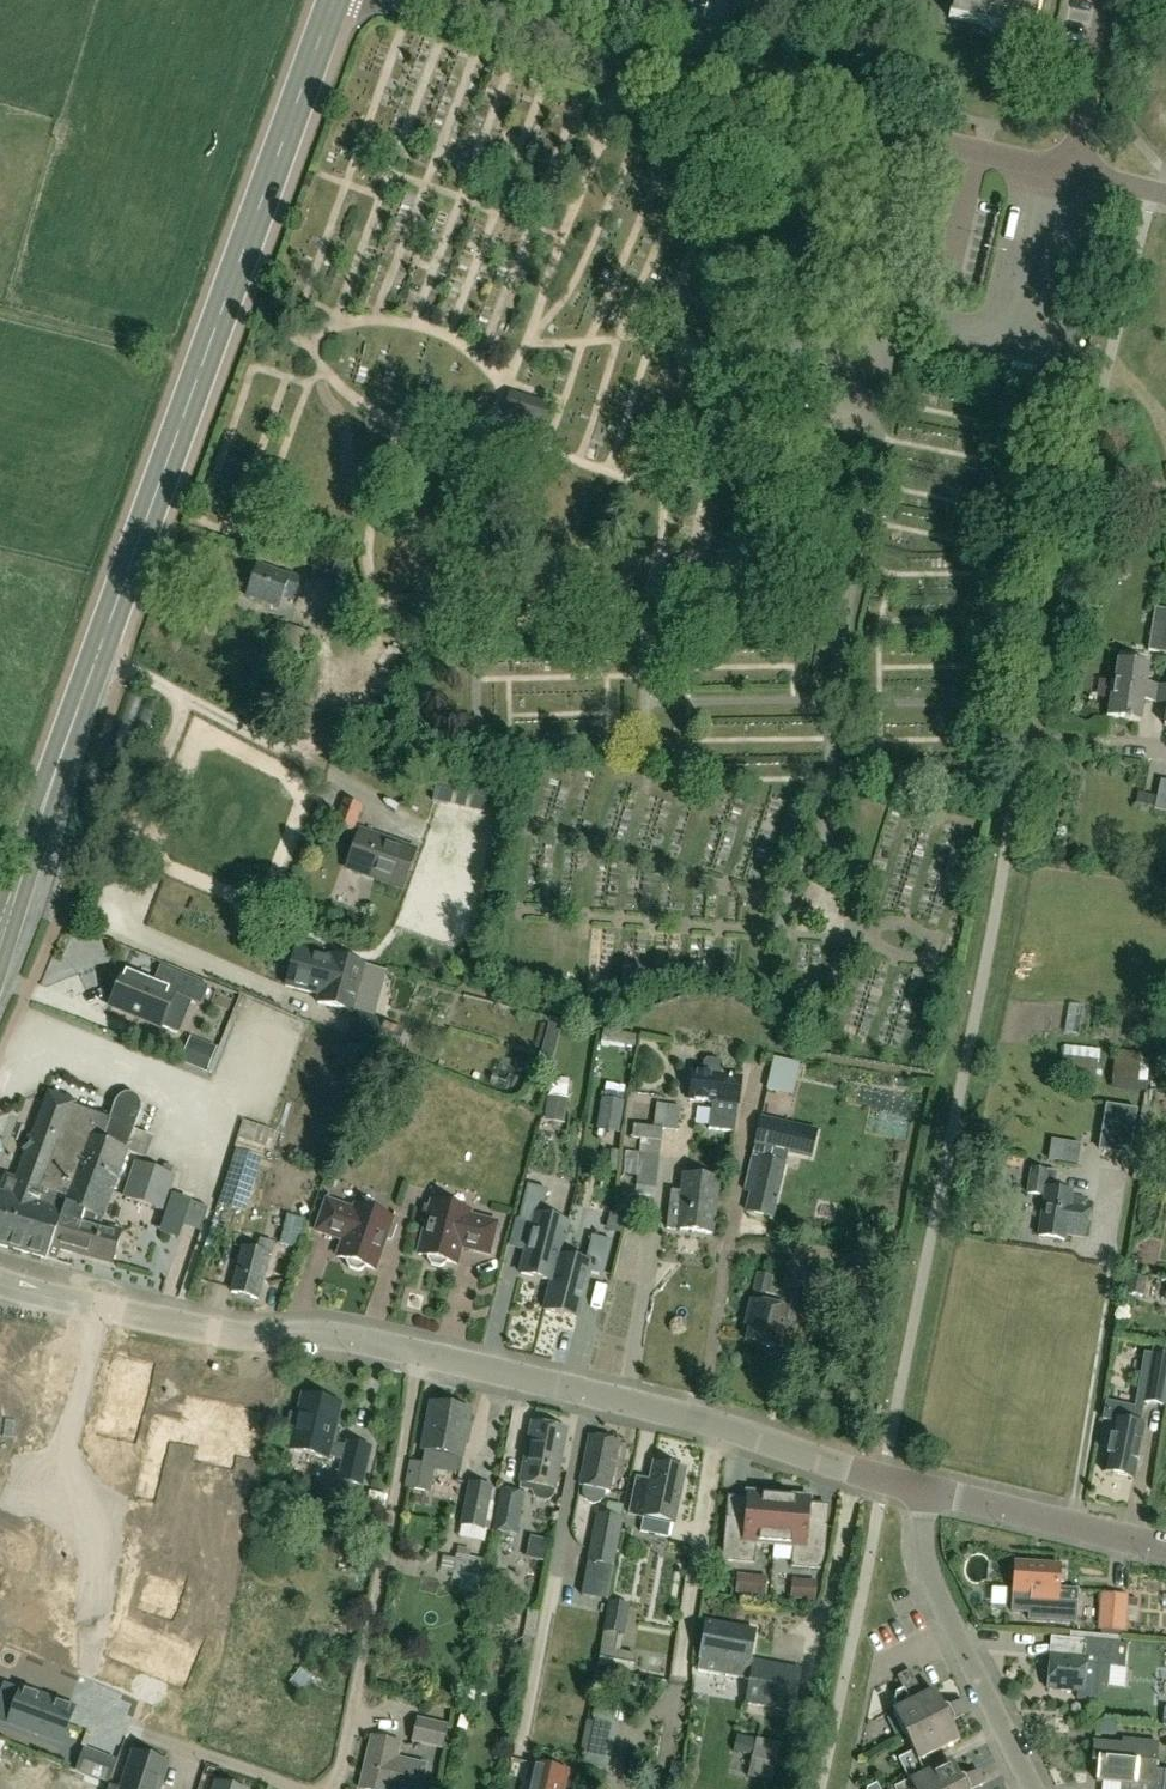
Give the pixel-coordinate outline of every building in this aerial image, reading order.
[(949,18),(948,18),(947,20),(985,27),(989,34),(996,30),(1017,34),(1018,32),(1016,32),(1018,20),(1034,23),(1039,0),(953,0),(949,18)] [(1105,329),(1093,327),(1087,354),(1099,357),(1105,329)] [(502,416),(544,427),(551,403),(509,392),(502,416)] [(324,559),(319,579),(330,582),(328,587),(341,590),(347,565),(324,559)] [(278,609),(282,598),(293,602),(301,578),(286,573),(285,576),(257,566),(246,598),(278,609)] [(1165,632),(1165,611),(1154,609),(1147,651),(1163,654),(1165,632)] [(300,656),(308,634),(291,627),(283,650),(300,656)] [(1118,661),(1109,718),(1139,723),(1148,666),(1118,661)] [(431,802),(484,814),(489,788),(437,777),(431,802)] [(1159,780),(1156,797),(1137,793),(1135,804),(1153,808),(1153,810),(1165,812),(1165,782),(1159,780)] [(354,833),(362,807),(341,800),(333,827),(354,833)] [(360,831),(347,868),(402,888),(415,851),(360,831)] [(329,956),(329,957),(295,949),(285,986),(319,995),(317,1003),(353,1012),(365,965),(329,956)] [(200,1006),(207,988),(147,963),(139,980),(124,974),(110,1007),(160,1028),(174,995),(200,1006)] [(404,1031),(357,1013),(348,1037),(395,1055),(404,1031)] [(637,1037),(603,1031),(601,1042),(635,1048),(637,1037)] [(205,1072),(214,1050),(201,1044),(197,1053),(186,1049),(181,1062),(205,1072)] [(1063,1046),(1060,1080),(1095,1083),(1096,1072),(1106,1074),(1108,1059),(1094,1057),(1095,1049),(1063,1046)] [(1114,1051),(1111,1091),(1147,1093),(1150,1059),(1140,1059),(1141,1053),(1114,1051)] [(766,1091),(778,1094),(786,1062),(773,1059),(766,1091)] [(707,1130),(731,1134),(740,1079),(721,1077),(722,1066),(718,1062),(707,1061),(703,1064),(702,1076),(692,1075),(689,1101),(712,1103),(707,1130)] [(545,1121),(563,1124),(567,1100),(565,1100),(567,1086),(551,1084),(550,1097),(548,1097),(545,1121)] [(25,1153),(15,1180),(5,1176),(0,1189),(0,1247),(46,1260),(56,1263),(61,1248),(72,1251),(71,1254),(110,1265),(119,1234),(79,1223),(82,1213),(102,1220),(140,1119),(140,1109),(138,1102),(132,1097),(125,1097),(120,1099),(117,1103),(110,1121),(74,1107),(75,1104),(47,1094),(30,1139),(26,1140),(22,1150),(25,1153)] [(601,1100),(597,1121),(619,1125),(623,1104),(601,1100)] [(655,1190),(662,1129),(678,1131),(681,1107),(655,1104),(653,1128),(633,1126),(631,1138),(639,1139),(638,1153),(625,1152),(622,1176),(637,1177),(636,1188),(655,1190)] [(1128,1158),(1135,1113),(1105,1108),(1101,1134),(1112,1136),(1109,1155),(1128,1158)] [(759,1119),(752,1157),(744,1192),(751,1194),(747,1212),(772,1218),(784,1165),(786,1153),(810,1158),(815,1132),(759,1119)] [(1076,1167),(1079,1147),(1050,1143),(1047,1163),(1076,1167)] [(134,1162),(122,1199),(164,1212),(176,1177),(171,1175),(173,1167),(163,1164),(160,1171),(134,1162)] [(711,1235),(718,1181),(696,1178),(698,1168),(686,1166),(685,1176),(684,1176),(681,1194),(671,1193),(667,1230),(711,1235)] [(1038,1238),(1064,1242),(1065,1236),(1085,1239),(1090,1204),(1070,1201),(1071,1195),(1053,1192),(1056,1175),(1031,1172),(1028,1195),(1044,1197),(1038,1238)] [(547,1191),(527,1186),(519,1221),(532,1225),(520,1275),(551,1283),(544,1311),(577,1319),(589,1274),(603,1277),(612,1242),(592,1237),(585,1263),(560,1257),(568,1224),(541,1217),(547,1191)] [(342,1241),(337,1257),(347,1261),(345,1264),(348,1270),(358,1273),(364,1270),(365,1267),(375,1271),(385,1240),(391,1242),(396,1227),(391,1225),(392,1220),(354,1207),(353,1211),(326,1202),(315,1232),(342,1241)] [(446,1266),(447,1262),(457,1265),(461,1248),(489,1255),(497,1224),(469,1217),(470,1213),(431,1203),(430,1208),(424,1207),(420,1222),(426,1223),(418,1255),(428,1258),(427,1261),(430,1266),(440,1269),(446,1266)] [(286,1216),(279,1245),(298,1250),(305,1221),(286,1216)] [(257,1300),(269,1256),(270,1257),(274,1245),(260,1241),(257,1252),(242,1248),(231,1293),(257,1300)] [(748,1344),(777,1351),(786,1312),(769,1308),(771,1298),(766,1296),(770,1278),(758,1276),(746,1327),(751,1328),(748,1344)] [(1124,1294),(1143,1297),(1146,1280),(1127,1276),(1124,1294)] [(20,1346),(13,1409),(50,1414),(54,1376),(55,1376),(55,1375),(55,1368),(56,1368),(56,1367),(55,1367),(57,1351),(20,1346)] [(1142,1404),(1164,1407),(1165,1397),(1165,1358),(1150,1355),(1142,1404)] [(147,1384),(152,1366),(150,1365),(149,1368),(142,1367),(142,1366),(124,1361),(124,1362),(117,1361),(118,1357),(116,1357),(98,1432),(100,1433),(101,1426),(133,1434),(132,1441),(133,1441),(145,1393),(146,1394),(146,1393),(147,1385),(148,1385),(148,1384),(147,1384)] [(338,1481),(361,1486),(370,1449),(347,1443),(346,1447),(332,1444),(341,1405),(302,1396),(297,1416),(290,1415),(285,1433),(292,1434),(288,1451),(328,1460),(329,1458),(343,1461),(338,1481)] [(189,1399),(180,1441),(199,1445),(197,1460),(213,1463),(225,1407),(206,1403),(207,1402),(206,1401),(206,1403),(193,1400),(193,1399),(192,1400),(189,1399)] [(430,1404),(421,1450),(424,1451),(421,1463),(409,1461),(404,1489),(430,1493),(434,1471),(456,1474),(459,1457),(462,1458),(465,1441),(464,1440),(466,1431),(467,1432),(471,1412),(430,1404)] [(1137,1412),(1105,1405),(1101,1423),(1112,1425),(1102,1473),(1133,1479),(1143,1428),(1134,1426),(1137,1412)] [(159,1407),(152,1439),(169,1443),(175,1410),(159,1407)] [(213,1463),(230,1467),(233,1452),(253,1456),(262,1414),(258,1413),(258,1412),(257,1412),(257,1414),(245,1411),(245,1410),(244,1409),(244,1410),(225,1407),(213,1463)] [(555,1490),(566,1431),(531,1425),(520,1484),(555,1490)] [(609,1493),(619,1443),(589,1437),(579,1487),(609,1493)] [(673,1523),(684,1470),(654,1464),(648,1491),(634,1488),(629,1514),(673,1523)] [(491,1489),(469,1485),(461,1526),(483,1530),(491,1489)] [(499,1489),(492,1530),(516,1535),(523,1493),(499,1489)] [(773,1556),(778,1497),(747,1494),(745,1521),(725,1519),(722,1561),(753,1564),(754,1544),(773,1546),(773,1555),(772,1555),(772,1556),(773,1556)] [(778,1497),(773,1556),(774,1555),(773,1555),(774,1546),(793,1548),(791,1567),(820,1570),(823,1558),(826,1528),(807,1526),(809,1500),(778,1497)] [(614,1567),(622,1518),(621,1518),(623,1505),(606,1503),(605,1514),(595,1512),(587,1563),(614,1567)] [(139,1549),(138,1551),(157,1555),(156,1556),(157,1557),(158,1555),(165,1557),(165,1559),(166,1559),(166,1557),(214,1569),(214,1567),(208,1566),(215,1534),(222,1535),(222,1533),(147,1515),(146,1517),(150,1518),(148,1525),(147,1525),(142,1542),(144,1543),(142,1550),(139,1549)] [(491,1532),(484,1568),(494,1570),(501,1534),(491,1532)] [(39,1597),(40,1595),(35,1593),(38,1586),(38,1587),(45,1570),(44,1569),(47,1562),(52,1564),(52,1562),(13,1548),(13,1546),(12,1546),(12,1547),(6,1545),(6,1543),(5,1543),(5,1545),(0,1543),(0,1582),(39,1597)] [(454,1571),(480,1576),(483,1559),(470,1557),(471,1549),(457,1547),(455,1561),(442,1558),(439,1571),(453,1574),(454,1571)] [(1028,1601),(1056,1603),(1058,1583),(1063,1583),(1064,1572),(1058,1572),(1059,1566),(1014,1563),(1012,1594),(1029,1595),(1028,1601)] [(783,1588),(785,1571),(754,1568),(753,1586),(783,1588)] [(737,1594),(751,1595),(752,1577),(738,1576),(737,1594)] [(181,1587),(149,1577),(144,1593),(176,1603),(181,1587)] [(712,1590),(723,1592),(725,1581),(715,1579),(712,1590)] [(815,1602),(816,1583),(796,1581),(795,1600),(815,1602)] [(176,1603),(144,1593),(139,1608),(170,1619),(176,1603)] [(604,1632),(602,1647),(621,1650),(622,1642),(616,1641),(617,1635),(624,1636),(629,1604),(606,1600),(602,1632),(604,1632)] [(1108,1626),(1097,1625),(1097,1634),(1118,1636),(1121,1636),(1124,1602),(1110,1601),(1108,1626)] [(196,1653),(197,1652),(151,1633),(152,1631),(151,1631),(150,1633),(144,1630),(144,1628),(143,1628),(143,1629),(125,1622),(124,1623),(128,1625),(125,1631),(124,1631),(117,1648),(118,1648),(115,1655),(112,1654),(111,1655),(183,1685),(183,1684),(177,1681),(190,1651),(196,1653)] [(705,1628),(700,1661),(727,1665),(725,1677),(748,1681),(744,1704),(793,1712),(801,1668),(750,1659),(755,1631),(729,1627),(728,1632),(705,1628)] [(1049,1656),(1046,1690),(1077,1693),(1076,1700),(1098,1702),(1099,1685),(1107,1685),(1109,1663),(1116,1664),(1118,1645),(1117,1645),(1118,1636),(1088,1633),(1087,1642),(1084,1642),(1083,1659),(1049,1656)] [(896,1695),(894,1704),(897,1710),(892,1713),(913,1754),(898,1762),(908,1783),(895,1788),(975,1788),(985,1784),(979,1772),(964,1779),(958,1777),(951,1762),(935,1770),(929,1757),(959,1742),(951,1727),(953,1721),(968,1714),(961,1701),(947,1709),(941,1706),(934,1692),(922,1697),(910,1672),(897,1678),(903,1691),(896,1695)] [(20,1690),(8,1724),(61,1744),(73,1710),(20,1690)] [(621,1705),(597,1701),(593,1721),(586,1720),(582,1739),(585,1739),(575,1788),(604,1788),(621,1705)] [(447,1725),(416,1717),(410,1743),(441,1750),(447,1725)] [(360,1788),(420,1788),(424,1768),(396,1762),(401,1742),(372,1735),(360,1788)] [(771,1783),(779,1744),(736,1735),(732,1752),(752,1756),(747,1778),(771,1783)] [(1095,1783),(1128,1785),(1127,1788),(1165,1788),(1165,1777),(1155,1776),(1157,1744),(1123,1741),(1122,1746),(1093,1743),(1091,1763),(1097,1764),(1095,1783)] [(115,1758),(84,1747),(75,1772),(106,1783),(115,1758)] [(133,1753),(120,1788),(159,1788),(167,1765),(133,1753)] [(528,1788),(564,1788),(568,1772),(533,1765),(528,1788)] [(1001,1765),(981,1771),(985,1784),(1005,1778),(1001,1765)]
